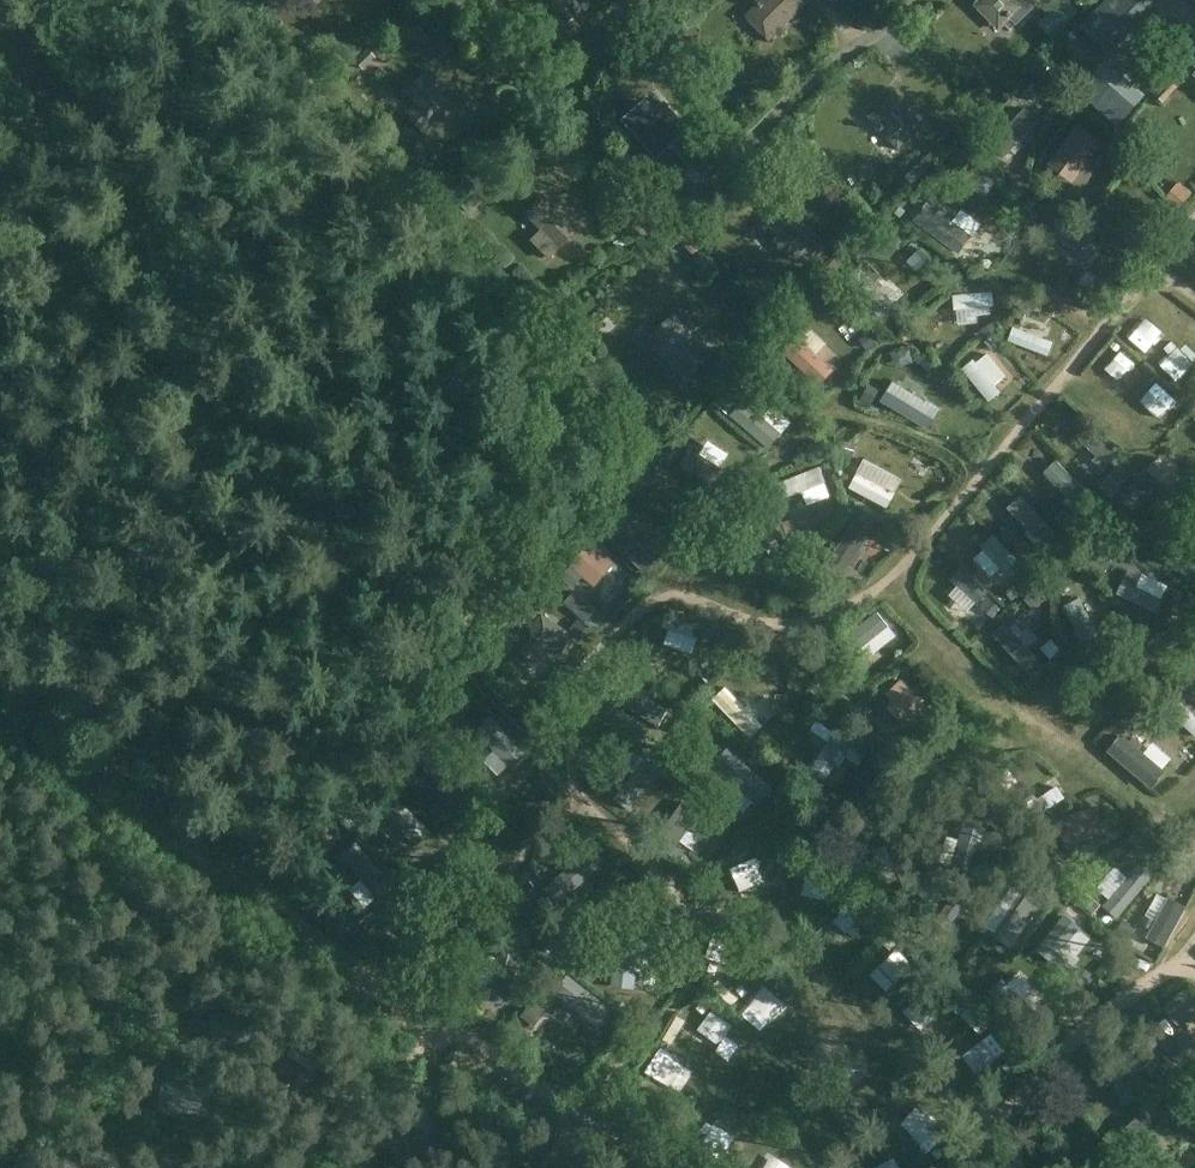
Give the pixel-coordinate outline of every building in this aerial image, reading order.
[(528,16),(543,32),(547,29),(562,46),(581,29),(572,18),(582,8),(575,0),(554,0),(548,5),(545,1),(528,16)] [(801,0),(762,0),(745,17),(770,41),(777,34),(784,27),(794,17),(806,5),(801,0)] [(1011,19),(1017,24),(1038,5),(1033,0),(981,0),(975,5),(1000,30),(1011,19)] [(1087,32),(1107,51),(1111,54),(1160,1),(1159,0),(1107,0),(1082,27),(1087,32)] [(1058,6),(1038,24),(1052,39),(1071,21),(1065,14),(1058,6)] [(375,57),(367,50),(355,61),(363,69),(375,57)] [(414,103),(404,113),(423,133),(433,123),(439,129),(457,110),(423,75),(404,93),(414,103)] [(1167,77),(1154,92),(1166,102),(1179,87),(1167,77)] [(893,93),(867,116),(899,150),(924,128),(893,93)] [(648,98),(625,119),(634,130),(657,157),(688,129),(665,103),(657,110),(648,98)] [(992,144),(1005,157),(1039,122),(1040,120),(1027,107),(1026,109),(992,144)] [(1079,125),(1052,163),(1075,181),(1092,157),(1098,162),(1109,147),(1102,142),(1079,125)] [(960,148),(954,161),(969,167),(974,155),(960,148)] [(933,151),(919,164),(927,172),(928,173),(941,160),(933,151)] [(1014,175),(1013,187),(1025,188),(1026,176),(1014,175)] [(1180,181),(1168,198),(1182,209),(1194,193),(1180,181)] [(470,215),(482,204),(474,196),(463,207),(470,215)] [(542,196),(523,214),(540,230),(529,241),(549,259),(577,231),(542,196)] [(1062,213),(1044,202),(1037,213),(1055,224),(1062,213)] [(972,237),(946,218),(949,212),(937,203),(933,208),(927,204),(913,224),(959,256),(972,237)] [(787,204),(762,228),(795,264),(820,239),(787,204)] [(1051,232),(1091,261),(1101,246),(1061,218),(1051,232)] [(930,264),(918,251),(906,263),(917,275),(930,264)] [(895,304),(874,283),(879,278),(868,267),(863,271),(859,268),(845,282),(880,318),(895,304)] [(554,298),(546,288),(537,296),(545,306),(554,298)] [(955,310),(978,308),(978,313),(988,312),(987,306),(995,306),(993,291),(954,295),(955,310)] [(703,363),(693,351),(703,341),(675,313),(656,330),(666,340),(656,351),(684,381),(703,363)] [(996,323),(981,329),(986,338),(1000,332),(996,323)] [(1053,341),(1014,327),(1009,341),(1048,355),(1053,341)] [(871,332),(860,340),(868,350),(879,342),(871,332)] [(994,336),(985,342),(993,352),(1001,345),(994,336)] [(835,371),(800,337),(784,353),(820,387),(835,371)] [(1008,361),(1051,372),(1055,357),(1012,346),(1008,361)] [(1001,392),(996,386),(1007,376),(988,354),(977,363),(974,359),(963,369),(990,402),(1001,392)] [(1175,400),(1192,383),(1169,359),(1152,376),(1175,400)] [(723,369),(716,378),(725,386),(734,378),(723,369)] [(870,385),(862,398),(871,404),(879,390),(870,385)] [(727,392),(716,403),(731,416),(740,404),(727,392)] [(947,393),(915,408),(920,419),(952,404),(947,393)] [(949,412),(915,422),(919,434),(952,424),(949,412)] [(738,429),(772,441),(776,429),(758,423),(760,417),(751,414),(749,420),(742,418),(738,429)] [(1119,457),(1086,427),(1075,438),(1108,468),(1119,457)] [(741,432),(736,443),(769,457),(773,446),(741,432)] [(672,446),(665,455),(675,463),(683,454),(672,446)] [(731,474),(691,448),(680,465),(720,491),(731,474)] [(1146,470),(1172,495),(1184,482),(1158,458),(1147,469),(1146,470)] [(1096,503),(1056,462),(1043,474),(1084,516),(1096,503)] [(820,467),(778,484),(784,499),(826,482),(820,467)] [(1110,477),(1100,487),(1112,499),(1122,488),(1120,487),(1110,477)] [(642,504),(647,496),(647,495),(633,487),(628,495),(642,504)] [(692,516),(653,489),(643,503),(682,530),(692,516)] [(624,495),(617,503),(625,510),(632,503),(624,495)] [(1056,535),(1021,497),(1007,509),(1030,533),(1026,536),(1036,547),(1040,543),(1044,547),(1056,535)] [(1125,504),(1116,512),(1125,521),(1133,513),(1125,504)] [(876,520),(864,513),(859,522),(871,529),(876,520)] [(1074,519),(1065,529),(1073,537),(1087,524),(1079,515),(1074,519)] [(802,530),(795,520),(784,527),(791,538),(802,530)] [(824,568),(842,579),(870,536),(852,525),(824,568)] [(617,527),(607,538),(644,574),(655,563),(645,554),(617,527)] [(994,534),(981,547),(1001,568),(997,572),(1004,580),(1009,576),(1012,580),(1026,568),(994,534)] [(1157,550),(1194,562),(1194,547),(1162,537),(1157,550)] [(583,552),(571,567),(595,586),(607,571),(614,563),(604,554),(608,549),(595,538),(583,552)] [(1194,582),(1194,566),(1161,555),(1157,569),(1194,582)] [(961,567),(950,579),(956,584),(952,589),(961,598),(965,593),(978,604),(989,592),(961,567)] [(1077,568),(1072,577),(1082,582),(1086,573),(1077,568)] [(1124,581),(1117,594),(1158,614),(1164,601),(1161,599),(1136,587),(1142,575),(1130,569),(1124,581)] [(1020,595),(1015,587),(1007,592),(1012,601),(1020,595)] [(1035,610),(1044,602),(1035,591),(1026,600),(1035,610)] [(575,593),(564,604),(585,623),(596,611),(575,593)] [(999,608),(992,601),(984,609),(992,617),(999,608)] [(715,629),(666,613),(661,628),(710,644),(715,629)] [(1071,629),(1108,644),(1114,628),(1077,614),(1071,629)] [(532,635),(525,645),(544,658),(551,649),(560,655),(573,636),(542,615),(529,633),(532,635)] [(873,617),(864,632),(887,645),(884,649),(891,652),(893,650),(902,655),(911,641),(873,617)] [(579,620),(572,628),(587,641),(595,633),(579,620)] [(1016,624),(1012,628),(1007,623),(994,635),(1027,671),(1040,658),(1021,637),(1025,633),(1016,624)] [(725,701),(772,661),(762,649),(715,689),(725,701)] [(1188,660),(1181,670),(1191,677),(1194,671),(1194,665),(1188,660)] [(846,680),(838,688),(846,695),(853,687),(846,680)] [(896,698),(886,707),(905,727),(927,707),(902,680),(890,691),(896,698)] [(871,709),(862,699),(854,707),(863,716),(871,709)] [(1142,713),(1131,702),(1119,716),(1130,726),(1142,713)] [(1182,702),(1172,712),(1194,734),(1194,715),(1182,702)] [(822,723),(815,730),(824,738),(831,731),(822,723)] [(838,731),(812,769),(826,779),(835,765),(841,768),(846,759),(842,755),(852,740),(838,731)] [(1166,773),(1122,736),(1107,753),(1151,790),(1166,773)] [(418,742),(405,755),(415,763),(427,749),(418,742)] [(603,770),(590,777),(599,795),(613,788),(603,770)] [(366,783),(356,792),(368,805),(378,796),(366,783)] [(1028,806),(1024,809),(1031,821),(1067,798),(1059,786),(1038,798),(1035,794),(1025,800),(1028,806)] [(1098,808),(1057,821),(1066,848),(1107,835),(1098,808)] [(964,820),(951,867),(969,872),(983,826),(964,820)] [(887,844),(900,877),(906,892),(924,884),(904,837),(887,844)] [(534,869),(525,877),(534,887),(543,879),(534,869)] [(412,871),(402,879),(411,889),(420,880),(412,871)] [(1148,882),(1136,873),(1110,907),(1122,916),(1148,882)] [(699,876),(690,887),(701,894),(709,883),(699,876)] [(1026,894),(1024,896),(1015,889),(993,920),(1002,926),(1000,928),(1014,938),(1039,904),(1026,894)] [(1151,931),(1146,940),(1165,949),(1187,908),(1168,898),(1167,899),(1150,931),(1151,931)] [(923,905),(913,901),(910,909),(920,913),(923,905)] [(612,924),(626,925),(627,911),(613,910),(612,924)] [(1065,915),(1037,950),(1067,975),(1081,961),(1065,947),(1081,928),(1065,915)] [(1133,928),(1123,921),(1116,931),(1126,938),(1133,928)] [(1072,977),(1087,988),(1094,980),(1091,978),(1093,975),(1081,966),(1072,977)] [(1194,1010),(1194,1007),(1182,992),(1163,1008),(1178,1025),(1194,1010)] [(1115,1093),(1126,1106),(1149,1089),(1138,1074),(1115,1093)] [(1111,1141),(1131,1164),(1159,1138),(1138,1116),(1111,1141)]
